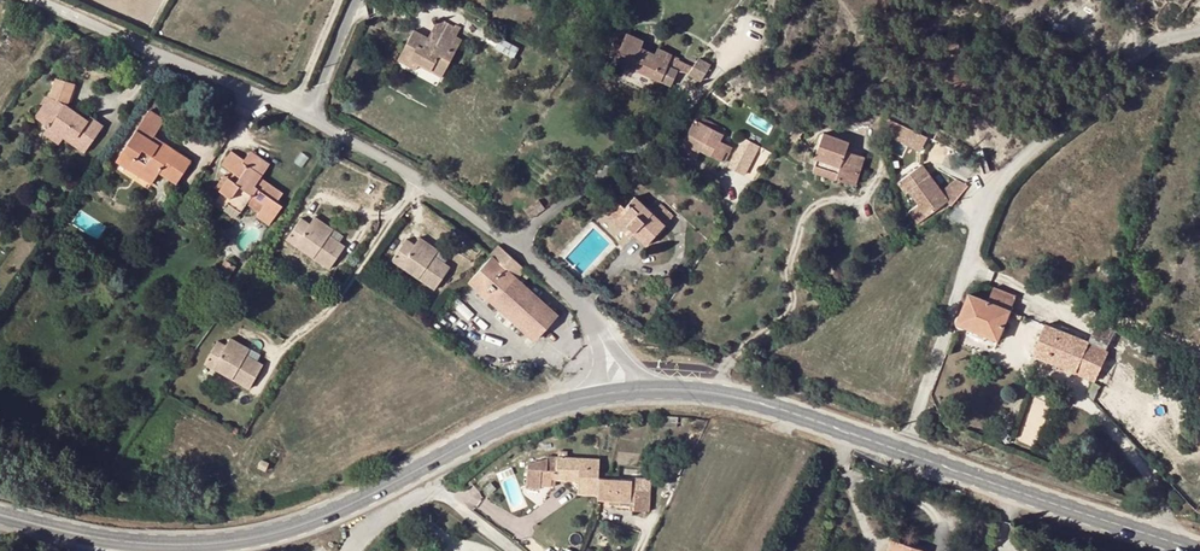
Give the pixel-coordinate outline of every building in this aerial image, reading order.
[(428,36),(414,29),(407,42),(416,47),(409,58),(419,64),(441,77),(463,39),(457,36),(461,27),(455,24),(454,26),(438,17),(428,36)] [(643,41),(626,32),(613,60),(671,86),(678,69),(676,68),(668,64),(670,60),(672,54),(657,47),(654,53),(641,47),(643,41)] [(513,60),(519,49),(500,38),(494,49),(513,60)] [(416,47),(407,42),(397,60),(415,70),(419,64),(409,58),(416,47)] [(689,74),(700,80),(710,66),(698,59),(689,74)] [(67,105),(68,100),(74,85),(74,84),(55,78),(49,96),(40,109),(52,121),(49,126),(47,128),(63,139),(63,137),(85,152),(103,125),(90,116),(88,120),(67,105)] [(76,86),(74,85),(68,100),(71,101),(76,86)] [(35,116),(49,126),(52,121),(40,109),(35,116)] [(164,119),(149,109),(116,161),(129,170),(133,164),(155,178),(159,171),(176,183),(190,161),(153,137),(164,119)] [(718,141),(724,130),(697,116),(683,141),(720,161),(726,151),(729,153),(731,148),(718,141)] [(882,133),(923,151),(930,135),(889,116),(882,133)] [(804,131),(796,126),(788,137),(795,143),(804,131)] [(59,144),(63,139),(47,128),(44,133),(59,144)] [(815,155),(818,156),(813,170),(836,177),(835,179),(856,185),(865,156),(845,150),(847,143),(823,134),(815,155)] [(760,147),(743,138),(729,166),(745,174),(760,147)] [(700,150),(683,141),(679,150),(695,159),(700,150)] [(250,152),(244,160),(231,152),(222,165),(234,173),(240,177),(236,183),(230,180),(227,178),(219,190),(222,192),(216,200),(224,206),(226,203),(240,212),(246,204),(251,195),(264,204),(259,212),(257,215),(269,224),(282,205),(277,202),(282,193),(259,178),(268,164),(250,152)] [(155,178),(133,164),(129,170),(151,184),(155,178)] [(920,165),(915,169),(923,179),(928,176),(920,165)] [(940,192),(928,176),(923,179),(915,169),(897,182),(906,193),(909,191),(918,204),(908,211),(916,222),(946,201),(940,192)] [(236,183),(240,177),(234,173),(230,180),(236,183)] [(215,187),(219,190),(227,178),(223,175),(215,187)] [(940,192),(946,201),(949,206),(965,186),(956,180),(940,192)] [(264,204),(251,195),(246,204),(259,212),(264,204)] [(634,233),(645,244),(672,215),(660,205),(651,214),(634,198),(625,208),(616,217),(634,233)] [(349,227),(338,220),(342,214),(324,201),(319,208),(311,203),(298,221),(306,226),(308,224),(326,237),(323,243),(338,254),(354,231),(349,227)] [(634,233),(616,217),(625,208),(621,204),(609,217),(630,237),(634,233)] [(352,221),(342,214),(338,220),(349,227),(352,221)] [(326,237),(308,224),(306,226),(298,221),(295,226),(303,231),(304,230),(323,243),(326,237)] [(406,237),(393,256),(401,261),(402,259),(421,272),(417,278),(433,289),(449,266),(443,262),(433,255),(437,249),(419,236),(414,243),(406,237)] [(490,255),(492,257),(515,277),(523,268),(498,245),(490,255)] [(447,256),(437,249),(433,255),(443,262),(447,256)] [(467,280),(492,302),(533,340),(556,315),(515,277),(492,257),(490,255),(467,280)] [(421,272),(402,259),(401,261),(393,256),(390,261),(398,266),(399,265),(417,278),(421,272)] [(226,261),(234,267),(237,262),(229,257),(226,261)] [(228,277),(235,267),(234,267),(226,261),(225,261),(218,271),(228,277)] [(1016,297),(994,288),(989,302),(1010,311),(1016,297)] [(1010,311),(989,302),(969,294),(960,315),(959,316),(958,318),(957,319),(957,321),(958,323),(958,324),(959,325),(960,326),(962,327),(964,327),(966,327),(969,328),(987,335),(999,340),(1010,311)] [(266,346),(255,340),(259,333),(239,322),(235,330),(226,325),(215,344),(224,349),(225,346),(245,358),(241,364),(258,374),(272,349),(266,346)] [(1034,356),(1096,381),(1099,373),(1105,357),(1108,351),(1141,366),(1144,359),(1150,347),(1103,325),(1097,322),(1089,344),(1046,326),(1034,356)] [(985,341),(987,335),(969,328),(967,333),(985,341)] [(270,340),(259,333),(255,340),(266,346),(270,340)] [(245,358),(225,346),(224,349),(215,344),(212,349),(221,354),(222,353),(241,364),(245,358)] [(1099,373),(1144,394),(1151,379),(1105,357),(1099,373)] [(1093,384),(1089,394),(1093,400),(1099,386),(1093,384)] [(1136,424),(1145,414),(1134,405),(1126,415),(1136,424)] [(577,474),(577,481),(576,494),(596,495),(597,479),(599,459),(555,457),(555,471),(544,471),(545,460),(526,466),(525,488),(539,488),(539,486),(550,486),(550,479),(555,479),(564,480),(565,473),(577,474)] [(268,463),(262,460),(258,468),(264,471),(268,463)] [(648,512),(649,491),(630,490),(630,480),(608,479),(597,479),(596,495),(596,500),(629,503),(632,503),(632,512),(648,512)] [(495,488),(490,482),(483,488),(488,494),(495,488)] [(922,550),(891,541),(888,550),(922,550)]
